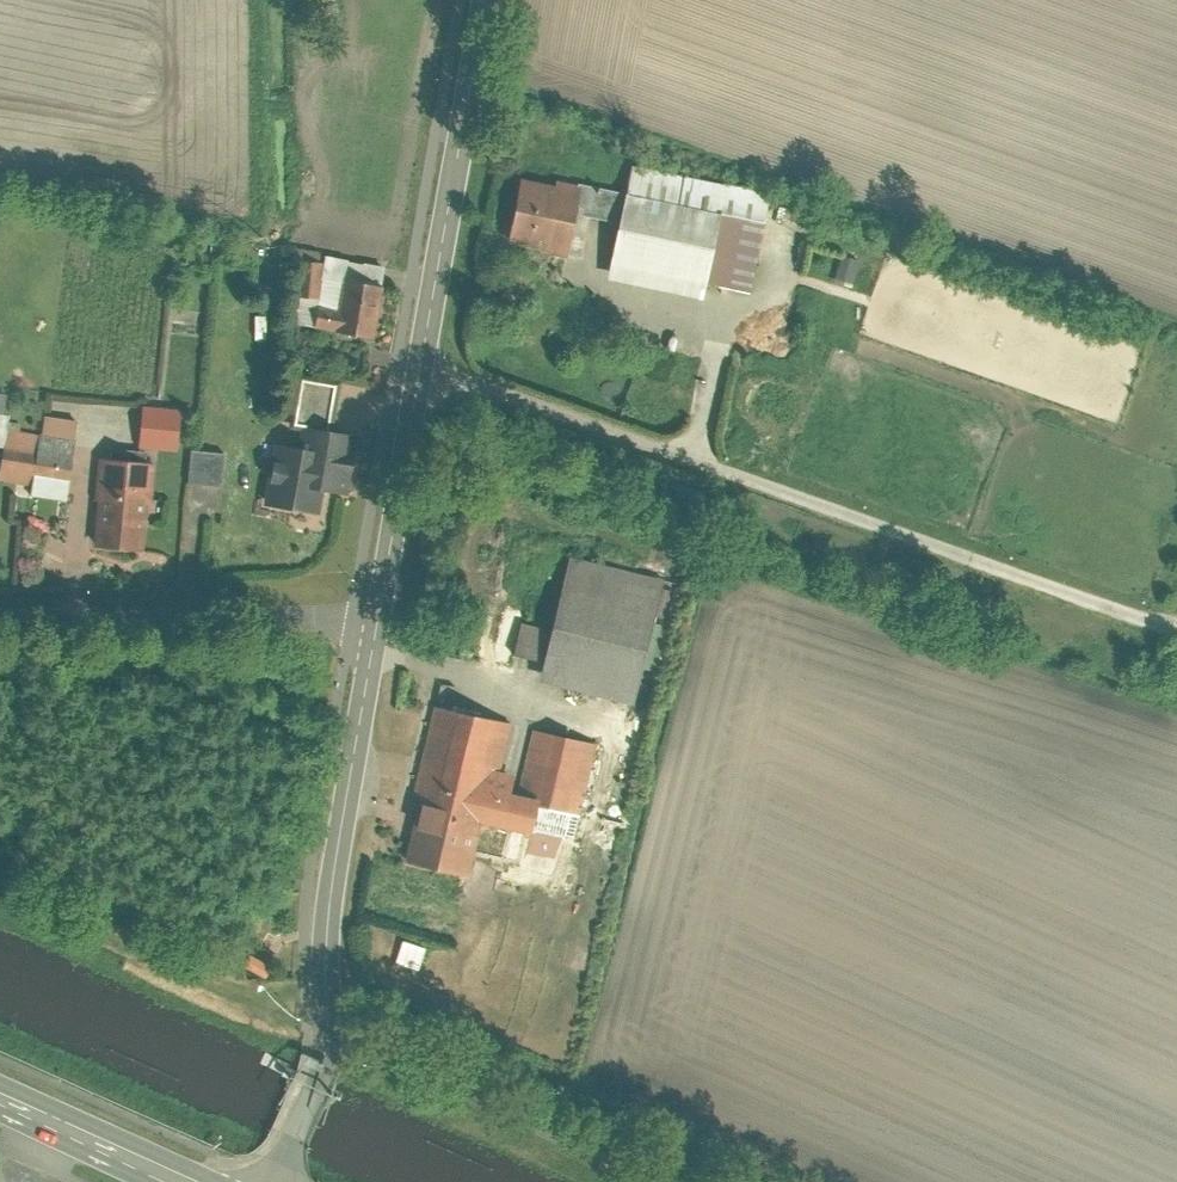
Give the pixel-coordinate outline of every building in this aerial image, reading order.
[(625,165),(619,192),(755,223),(761,195),(625,165)] [(517,177),(504,239),(563,252),(572,212),(578,183),(552,177),(550,185),(517,177)] [(578,183),(572,212),(613,221),(619,192),(578,183)] [(755,223),(619,192),(613,221),(600,278),(693,299),(698,279),(748,290),(763,225),(755,223)] [(859,261),(840,254),(830,279),(850,286),(859,261)] [(321,264),(297,260),(292,292),(316,296),(321,264)] [(382,287),(341,280),(336,311),(333,328),(374,335),(382,287)] [(201,311),(167,306),(163,331),(197,336),(201,311)] [(336,311),(318,308),(315,325),(333,328),(336,311)] [(335,384),(293,377),(286,424),(301,426),(328,430),(335,384)] [(182,412),(141,405),(134,444),(176,450),(182,412)] [(0,414),(0,447),(6,448),(9,429),(11,415),(0,414)] [(72,418),(44,414),(41,434),(69,438),(72,418)] [(314,513),(318,488),(344,493),(353,435),(328,430),(301,426),(298,447),(271,443),(261,504),(314,513)] [(41,434),(9,429),(6,448),(1,478),(32,483),(34,472),(69,477),(75,439),(69,438),(41,434)] [(224,455),(191,449),(187,479),(219,485),(224,455)] [(149,464),(97,459),(89,545),(141,550),(149,464)] [(668,580),(574,556),(542,681),(636,705),(668,580)] [(507,723),(432,708),(402,856),(474,870),(484,824),(533,833),(540,799),(519,794),(523,778),(497,773),(507,723)] [(596,736),(536,722),(523,778),(519,794),(540,799),(579,809),(596,736)] [(407,939),(399,961),(421,969),(430,947),(407,939)]
